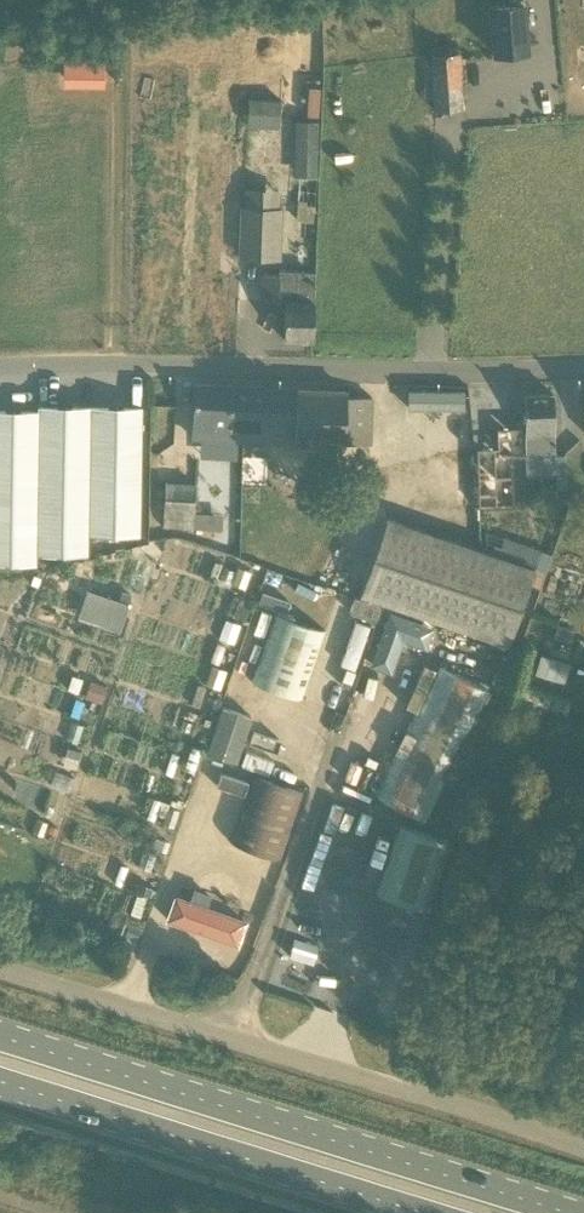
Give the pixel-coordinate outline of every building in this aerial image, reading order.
[(528,3),(491,6),(495,54),(532,51),(528,3)] [(463,109),(459,46),(432,48),(436,111),(463,109)] [(251,123),(282,125),(283,98),(252,97),(251,123)] [(298,118),(296,174),(320,174),(322,119),(298,118)] [(282,208),(281,208),(281,189),(245,188),(245,207),(242,207),(240,259),(280,260),(282,208)] [(263,302),(285,302),(284,339),(313,340),(315,276),(310,276),(310,271),(280,270),(280,275),(264,274),(263,302)] [(230,421),(231,386),(195,385),(194,409),(192,437),(244,439),(245,422),(230,421)] [(368,400),(347,399),(347,392),(301,390),(231,386),(230,421),(245,422),(244,439),(296,441),(296,440),(366,443),(368,400)] [(526,455),(538,455),(556,454),(555,418),(554,394),(525,395),(526,428),(525,428),(526,455)] [(408,397),(408,423),(466,423),(466,397),(408,397)] [(142,408),(39,407),(39,412),(0,411),(0,563),(36,564),(36,553),(88,554),(88,560),(139,547),(139,535),(139,531),(140,490),(142,408)] [(166,482),(164,526),(193,528),(222,529),(223,513),(194,512),(196,484),(166,482)] [(360,594),(509,645),(535,569),(386,518),(360,594)] [(88,589),(82,609),(122,623),(133,594),(123,591),(120,600),(88,589)] [(390,610),(370,665),(392,672),(403,641),(426,650),(435,626),(390,610)] [(326,630),(275,613),(253,682),(303,698),(326,630)] [(542,654),(536,672),(565,680),(570,662),(542,654)] [(491,694),(438,668),(375,796),(428,821),(491,694)] [(572,697),(525,681),(516,706),(563,722),(572,697)] [(237,762),(253,716),(223,706),(207,752),(237,762)] [(305,791),(253,774),(231,843),(282,859),(305,791)] [(334,802),(311,871),(426,910),(449,840),(334,802)] [(174,895),(165,920),(238,947),(247,922),(207,907),(211,895),(193,889),(189,900),(174,895)]
